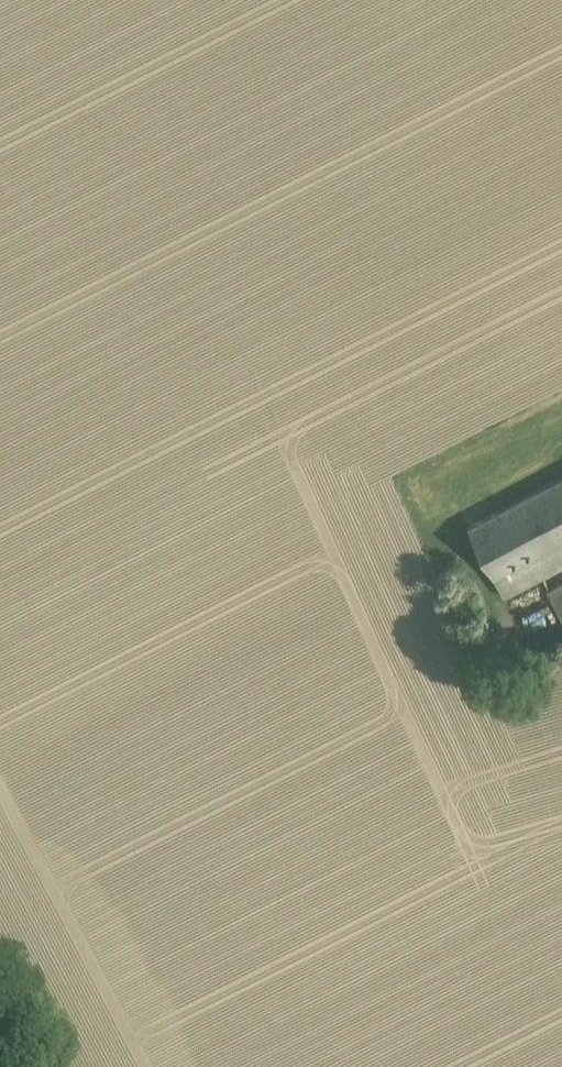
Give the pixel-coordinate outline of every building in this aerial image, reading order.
[(469,526),(495,578),(561,543),(561,477),(469,526)] [(495,578),(505,597),(561,567),(561,543),(495,578)] [(549,589),(561,613),(561,582),(549,589)]
